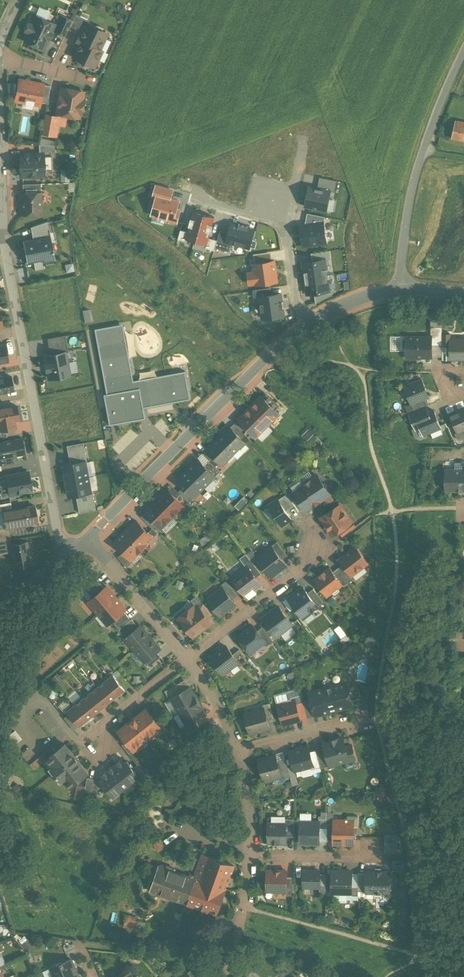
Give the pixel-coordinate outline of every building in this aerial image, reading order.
[(89,20),(76,14),(74,17),(73,20),(70,26),(82,32),(86,23),(87,24),(89,20)] [(61,15),(56,25),(53,32),(65,37),(70,26),(73,20),(70,19),(61,15)] [(56,25),(36,16),(32,24),(30,24),(27,25),(25,29),(27,32),(28,33),(25,42),(42,49),(46,40),(50,39),(53,32),(56,25)] [(87,24),(86,23),(82,32),(79,37),(79,36),(76,42),(79,44),(76,49),(77,50),(73,58),(93,67),(94,66),(96,65),(99,60),(98,58),(101,51),(99,49),(102,43),(104,42),(107,36),(106,34),(107,33),(87,24)] [(43,84),(19,80),(17,90),(19,91),(17,101),(26,103),(25,107),(32,109),(33,104),(39,105),(40,102),(43,85),(43,84)] [(7,83),(7,96),(13,96),(16,83),(7,83)] [(50,86),(43,85),(40,102),(47,104),(50,86)] [(75,90),(69,89),(61,88),(56,113),(67,115),(69,118),(75,119),(78,117),(79,114),(81,114),(83,100),(81,100),(83,92),(75,90)] [(59,117),(45,115),(42,129),(57,132),(59,117)] [(455,121),(452,138),(463,140),(463,123),(455,121)] [(39,144),(39,154),(43,154),(43,158),(55,157),(54,145),(39,144)] [(35,153),(29,153),(27,155),(20,155),(20,163),(19,163),(19,169),(21,169),(21,176),(28,176),(29,178),(34,178),(36,176),(44,176),(44,172),(46,170),(45,163),(44,162),(43,158),(43,154),(39,154),(36,154),(35,153)] [(317,188),(331,190),(330,191),(335,192),(337,181),(319,177),(317,188)] [(40,184),(22,184),(23,193),(40,193),(41,193),(40,184)] [(153,197),(157,198),(157,195),(170,199),(172,190),(157,185),(153,197)] [(317,188),(308,186),(305,206),(327,211),(330,191),(331,190),(317,188)] [(23,193),(21,193),(22,199),(21,201),(21,207),(22,208),(22,215),(41,214),(41,213),(42,211),(42,204),(40,203),(40,193),(23,193)] [(157,195),(157,198),(152,214),(177,221),(180,211),(176,210),(179,201),(170,199),(157,195)] [(196,241),(204,214),(193,211),(191,218),(189,226),(188,232),(186,238),(186,239),(196,241)] [(305,225),(323,222),(323,223),(324,223),(325,217),(307,213),(305,225)] [(214,217),(204,214),(196,241),(207,244),(209,238),(210,232),(211,232),(213,225),(212,225),(214,217)] [(47,222),(31,227),(33,239),(50,236),(47,222)] [(305,225),(301,226),(304,246),(326,242),(323,223),(323,222),(305,225)] [(249,248),(254,230),(247,228),(248,226),(239,224),(238,225),(231,223),(229,232),(226,241),(231,243),(249,248)] [(186,239),(186,238),(188,232),(181,230),(178,238),(186,241),(186,239)] [(231,243),(226,241),(229,232),(220,230),(217,240),(215,247),(229,251),(231,243)] [(33,239),(22,241),(24,248),(22,249),(23,256),(25,256),(26,263),(42,260),(42,262),(54,260),(54,258),(53,250),(55,250),(54,243),(51,243),(50,236),(33,239)] [(209,238),(207,244),(206,248),(214,250),(215,247),(217,240),(209,238)] [(312,261),(325,259),(325,260),(330,259),(329,250),(311,253),(312,261)] [(305,278),(327,275),(325,260),(325,259),(312,261),(303,262),(305,278)] [(277,281),(274,261),(253,264),(254,272),(253,272),(255,283),(256,283),(256,284),(277,281)] [(20,283),(28,282),(27,267),(19,268),(20,283)] [(327,275),(305,278),(307,294),(314,293),(329,291),(329,290),(327,275)] [(259,297),(272,295),(271,288),(253,290),(254,298),(259,297)] [(329,290),(329,291),(314,293),(316,303),(332,295),(332,290),(329,290)] [(272,295),(259,297),(262,318),(284,315),(283,308),(281,293),(272,295)] [(89,310),(83,311),(86,322),(92,321),(89,310)] [(401,315),(387,316),(388,324),(402,323),(401,315)] [(431,315),(431,327),(442,327),(442,315),(431,315)] [(110,425),(141,419),(139,408),(144,407),(173,402),(190,399),(185,371),(134,380),(124,327),(104,331),(103,327),(95,329),(107,394),(104,394),(110,424),(110,425)] [(442,327),(431,327),(431,337),(431,345),(442,345),(442,334),(442,327)] [(451,334),(442,334),(442,345),(450,345),(450,339),(451,339),(451,334)] [(47,338),(50,355),(65,352),(65,353),(68,352),(65,335),(47,338)] [(406,338),(406,337),(406,336),(390,336),(390,351),(406,350),(406,349),(404,346),(404,341),(406,338)] [(431,337),(406,337),(406,338),(404,341),(404,346),(406,349),(406,350),(406,358),(419,358),(420,357),(431,357),(431,345),(431,337)] [(450,339),(450,345),(450,358),(463,358),(463,339),(451,339),(450,339)] [(442,345),(431,345),(431,357),(442,357),(442,345)] [(450,345),(442,345),(442,357),(442,359),(450,359),(450,358),(450,345)] [(50,355),(45,356),(46,363),(45,364),(46,371),(48,371),(49,378),(69,375),(68,373),(65,353),(65,352),(50,355)] [(68,352),(65,353),(68,373),(78,372),(76,361),(71,361),(70,352),(68,352)] [(0,378),(0,393),(13,390),(10,376),(0,378)] [(421,380),(405,387),(411,403),(426,397),(428,396),(421,380)] [(271,406),(262,396),(250,408),(267,425),(279,413),(275,410),(271,406)] [(426,397),(411,403),(414,410),(425,406),(429,404),(426,397)] [(275,402),(271,406),(275,410),(279,406),(275,402)] [(5,429),(15,427),(14,420),(18,419),(16,405),(0,408),(0,430),(5,429)] [(414,410),(409,413),(415,427),(416,429),(420,427),(416,417),(428,412),(425,406),(414,410)] [(267,425),(250,408),(239,419),(248,428),(252,433),(256,436),(257,435),(267,425)] [(450,415),(457,433),(463,430),(463,409),(450,415)] [(428,412),(416,417),(420,427),(423,435),(426,434),(441,427),(434,410),(428,412)] [(244,433),(234,423),(230,427),(242,440),(247,436),(244,433)] [(272,430),(267,425),(257,435),(262,441),(272,430)] [(15,427),(5,429),(6,436),(16,434),(15,427)] [(242,440),(230,427),(221,436),(220,435),(218,437),(233,453),(238,458),(244,452),(239,447),(244,442),(242,440)] [(426,434),(423,435),(420,427),(416,429),(415,427),(411,429),(415,437),(420,440),(427,437),(426,434)] [(248,428),(244,433),(247,436),(248,437),(252,433),(248,428)] [(457,433),(455,433),(457,439),(463,437),(463,430),(457,433)] [(233,453),(218,437),(216,440),(216,441),(207,450),(220,462),(222,464),(233,453)] [(2,441),(2,442),(0,443),(0,464),(13,462),(12,456),(25,454),(22,438),(2,441)] [(67,446),(71,464),(85,461),(85,462),(87,462),(84,443),(67,446)] [(220,462),(207,450),(203,454),(215,466),(220,462)] [(215,466),(203,454),(209,460),(204,465),(215,476),(220,471),(215,466)] [(204,465),(198,459),(188,470),(204,486),(215,476),(204,465)] [(65,476),(66,480),(88,476),(85,462),(85,461),(71,464),(64,465),(66,476),(65,476)] [(85,462),(88,476),(96,475),(93,461),(87,462),(85,462)] [(455,463),(455,470),(446,470),(446,490),(463,490),(463,463),(455,463)] [(204,486),(188,470),(177,480),(184,486),(194,497),(204,486)] [(28,472),(6,476),(9,492),(8,491),(9,496),(19,494),(18,492),(31,489),(28,472)] [(88,476),(91,491),(93,491),(98,490),(96,475),(88,476)] [(322,482),(317,475),(303,484),(304,485),(299,488),(298,487),(294,490),(293,491),(298,498),(300,501),(299,501),(305,510),(312,506),(313,507),(314,506),(313,505),(319,501),(319,502),(320,502),(319,501),(330,494),(326,487),(327,483),(322,482)] [(0,477),(0,492),(0,493),(8,491),(9,492),(6,476),(0,477)] [(88,476),(66,480),(66,485),(67,485),(69,496),(76,494),(91,492),(91,491),(88,476)] [(194,497),(184,486),(178,491),(179,492),(184,497),(189,502),(194,497)] [(168,489),(156,501),(172,516),(183,505),(180,501),(175,496),(168,489)] [(96,510),(93,491),(91,491),(91,492),(76,494),(80,513),(96,510)] [(293,491),(287,494),(292,501),(298,498),(293,491)] [(179,492),(175,496),(180,501),(184,497),(179,492)] [(287,494),(278,499),(286,511),(295,505),(292,501),(287,494)] [(248,501),(244,497),(235,506),(239,510),(248,501)] [(286,511),(278,499),(268,506),(281,526),(292,519),(286,511)] [(172,516),(156,501),(145,512),(152,519),(157,524),(160,528),(172,516)] [(0,504),(0,511),(2,511),(3,510),(2,510),(11,508),(10,503),(0,504)] [(340,505),(320,517),(325,525),(326,528),(328,529),(332,535),(339,531),(352,522),(351,522),(340,505)] [(20,508),(15,509),(16,517),(18,525),(37,521),(34,506),(20,508)] [(11,508),(2,510),(3,510),(2,511),(4,519),(16,517),(15,509),(20,508),(20,507),(11,508)] [(16,517),(4,519),(5,528),(6,528),(9,528),(18,526),(18,525),(16,517)] [(152,519),(148,523),(152,528),(153,528),(157,524),(152,519)] [(148,532),(136,520),(125,531),(142,549),(153,537),(148,532)] [(352,522),(339,531),(343,536),(355,527),(352,521),(351,522),(352,522)] [(158,533),(153,528),(152,528),(148,532),(153,537),(158,533)] [(142,549),(125,531),(114,542),(123,551),(132,560),(132,559),(142,549)] [(0,534),(0,542),(10,540),(11,540),(9,532),(0,534)] [(0,542),(0,554),(12,552),(11,545),(10,540),(0,542)] [(287,554),(277,541),(271,546),(281,559),(287,554)] [(26,542),(11,545),(12,552),(15,566),(33,563),(31,554),(28,555),(26,542)] [(271,546),(265,551),(266,552),(258,558),(271,576),(286,565),(281,559),(271,546)] [(355,547),(340,559),(343,564),(352,575),(352,574),(368,563),(355,547)] [(132,560),(123,551),(118,557),(127,567),(133,561),(132,560)] [(246,553),(240,558),(245,565),(251,560),(246,553)] [(261,573),(251,560),(245,565),(244,565),(246,567),(248,566),(256,577),(261,573)] [(352,575),(343,564),(338,568),(349,582),(355,578),(352,574),(352,575)] [(256,577),(248,566),(246,567),(232,578),(246,595),(249,598),(256,593),(255,591),(257,589),(257,587),(261,584),(256,577)] [(330,566),(314,579),(327,596),(333,592),(334,594),(339,591),(338,588),(343,584),(333,571),(330,567),(330,566)] [(349,582),(338,568),(333,571),(343,584),(344,586),(349,582)] [(90,571),(81,579),(82,581),(85,584),(94,576),(90,571)] [(97,580),(94,576),(85,584),(88,588),(97,580)] [(88,588),(86,589),(93,598),(104,588),(97,580),(88,588)] [(227,580),(221,585),(222,587),(226,591),(231,587),(227,580)] [(88,602),(93,598),(86,589),(88,588),(85,584),(82,581),(75,586),(88,602)] [(93,598),(88,602),(98,613),(116,598),(107,586),(104,588),(93,598)] [(222,587),(207,599),(220,615),(223,613),(223,612),(227,609),(228,609),(235,604),(232,599),(226,591),(222,587)] [(238,595),(231,587),(226,591),(232,599),(238,595)] [(303,587),(288,598),(302,616),(308,610),(310,612),(318,606),(308,593),(303,587)] [(313,588),(308,593),(318,606),(324,601),(313,588)] [(116,598),(98,613),(108,624),(112,621),(124,611),(126,609),(116,598)] [(214,617),(203,603),(199,606),(210,620),(214,617)] [(199,606),(192,611),(191,610),(190,611),(187,611),(181,615),(181,618),(179,619),(193,636),(211,622),(210,620),(199,606)] [(278,606),(263,618),(264,620),(274,632),(277,636),(281,632),(283,632),(288,629),(288,627),(292,624),(278,606)] [(124,611),(112,621),(119,629),(131,619),(124,611)] [(136,624),(132,619),(131,619),(119,629),(119,630),(123,635),(136,624)] [(274,632),(264,620),(259,623),(262,627),(269,636),(274,632)] [(253,625),(238,637),(246,647),(246,648),(249,653),(251,653),(255,649),(256,648),(263,642),(265,641),(257,630),(253,625)] [(150,637),(140,626),(126,638),(135,649),(150,637)] [(269,636),(262,627),(257,630),(265,641),(263,642),(266,646),(273,641),(269,636)] [(150,637),(135,649),(145,661),(156,651),(160,649),(150,637)] [(226,646),(211,658),(223,673),(236,663),(238,661),(233,654),(226,646)] [(239,649),(233,654),(238,661),(236,663),(239,667),(248,660),(239,649)] [(156,651),(145,661),(149,666),(160,656),(156,651)] [(126,689),(111,671),(103,678),(118,696),(126,689)] [(118,696),(103,678),(96,684),(110,702),(118,696)] [(185,679),(175,685),(180,693),(190,687),(185,679)] [(347,682),(323,689),(329,712),(353,705),(347,682)] [(110,702),(96,684),(88,691),(102,708),(110,702)] [(175,685),(165,691),(170,699),(171,698),(180,693),(175,685)] [(180,693),(171,698),(179,711),(199,700),(197,697),(196,697),(190,687),(180,693)] [(323,689),(309,692),(315,715),(329,712),(323,689)] [(102,708),(88,691),(81,697),(95,714),(102,708)] [(301,694),(291,697),(292,701),(295,700),(296,704),(303,702),(301,694)] [(95,714),(81,697),(74,703),(87,720),(95,714)] [(179,711),(171,698),(170,699),(164,702),(171,716),(179,711)] [(199,700),(179,711),(186,724),(187,725),(195,720),(206,714),(200,704),(200,703),(199,700)] [(292,701),(286,702),(285,702),(279,703),(277,706),(279,712),(280,713),(283,724),(300,719),(296,704),(295,700),(292,701)] [(87,720),(74,703),(66,710),(79,727),(87,720)] [(270,703),(262,705),(263,708),(264,708),(268,722),(275,720),(270,703)] [(263,708),(245,713),(250,733),(269,728),(268,722),(264,708),(263,708)] [(146,709),(135,718),(130,721),(130,722),(119,731),(127,741),(133,749),(134,749),(141,743),(141,744),(154,733),(153,733),(161,727),(146,709)] [(195,720),(187,725),(186,724),(184,725),(189,734),(200,728),(195,720)] [(16,730),(7,736),(12,744),(21,739),(16,730)] [(342,738),(338,739),(337,739),(328,741),(328,742),(324,743),(324,742),(323,742),(324,747),(329,764),(330,764),(355,757),(351,745),(345,747),(342,737),(342,738)] [(127,741),(122,745),(130,754),(135,750),(134,749),(133,749),(127,741)] [(57,773),(77,758),(76,756),(75,757),(65,744),(56,752),(47,759),(51,764),(50,764),(57,773)] [(309,746),(289,751),(294,771),(311,766),(314,766),(310,751),(309,746)] [(52,747),(42,754),(46,760),(47,759),(56,752),(52,747)] [(324,747),(316,750),(320,767),(320,768),(330,766),(330,764),(329,764),(324,747)] [(316,750),(310,751),(314,766),(311,766),(311,769),(320,767),(316,750)] [(275,755),(258,760),(264,780),(265,780),(267,781),(272,780),(273,778),(280,776),(281,776),(277,762),(275,755)] [(77,758),(57,773),(65,783),(70,788),(88,773),(78,761),(79,760),(77,758)] [(111,768),(126,786),(139,776),(133,768),(127,761),(125,762),(122,759),(111,768)] [(285,759),(277,762),(281,776),(280,776),(281,778),(290,776),(285,759)] [(137,764),(133,768),(139,776),(144,772),(137,764)] [(126,786),(111,768),(100,776),(103,780),(101,781),(113,797),(126,786)] [(144,772),(139,776),(143,780),(147,777),(144,772)] [(94,779),(87,778),(85,787),(84,792),(91,793),(92,791),(94,781),(94,779)] [(85,787),(77,785),(75,799),(83,800),(84,792),(85,787)] [(358,816),(347,816),(347,820),(353,820),(353,826),(358,826),(358,816)] [(294,819),(285,819),(285,824),(286,824),(286,837),(294,837),(294,819)] [(347,820),(334,820),(333,823),(333,841),(333,843),(343,843),(344,844),(346,844),(348,843),(353,843),(353,826),(353,820),(347,820)] [(318,822),(300,822),(300,843),(319,843),(319,828),(319,822),(318,822)] [(285,824),(268,824),(268,843),(286,843),(286,837),(286,824),(285,824)] [(385,833),(385,853),(400,853),(399,833),(385,833)] [(203,854),(194,878),(195,878),(185,903),(217,914),(234,866),(204,855),(203,854)] [(403,860),(392,860),(392,869),(403,869),(403,860)] [(194,878),(159,865),(150,890),(185,903),(195,878),(194,878)] [(286,871),(267,871),(267,891),(274,891),(276,894),(279,891),(285,891),(286,891),(286,877),(286,871)] [(320,871),(303,871),(303,887),(320,887),(320,885),(320,874),(320,871)] [(351,871),(332,871),(332,891),(334,893),(347,893),(347,895),(351,895),(351,887),(351,871)] [(390,872),(366,871),(366,873),(366,885),(366,892),(373,892),(373,895),(374,895),(374,898),(381,898),(381,895),(382,895),(382,892),(390,893),(390,886),(391,886),(391,878),(390,878),(390,872)] [(366,873),(358,873),(358,887),(358,891),(358,888),(363,888),(363,885),(366,885),(366,873)] [(294,877),(286,877),(286,891),(285,891),(285,895),(294,895),(294,877)] [(231,942),(233,930),(221,928),(219,940),(231,942)] [(62,963),(60,962),(56,964),(55,966),(51,968),(55,976),(79,976),(71,959),(62,963)] [(193,966),(188,973),(192,976),(205,976),(193,966)] [(287,970),(284,967),(281,967),(278,971),(278,973),(281,976),(283,976),(286,973),(287,970)]
